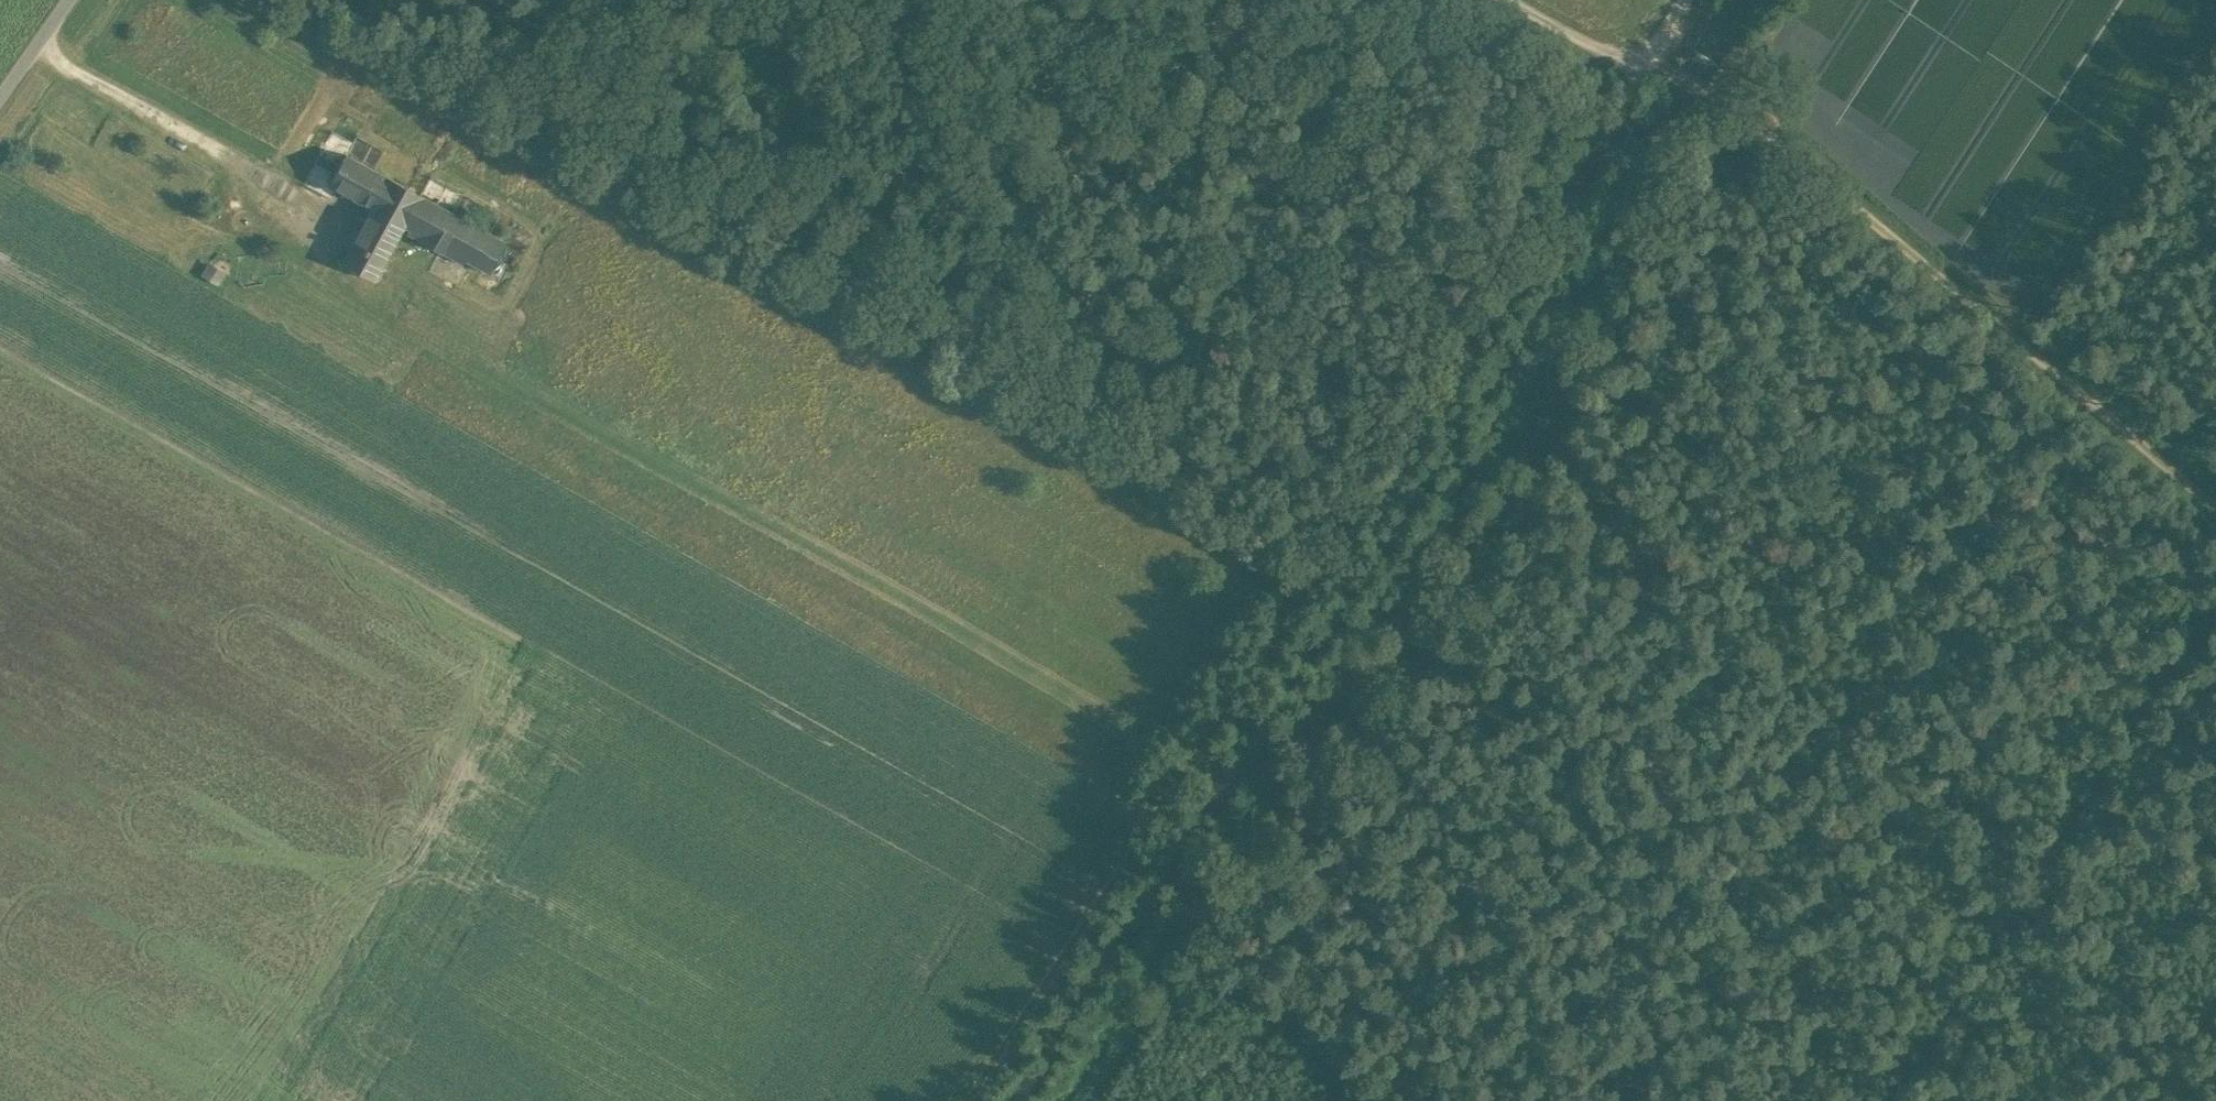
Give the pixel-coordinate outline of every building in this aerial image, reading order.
[(506,242),(346,155),(329,185),(360,202),(362,198),(374,205),(342,263),(375,281),(407,223),(412,226),(408,234),(464,264),(468,256),(474,260),(472,264),(490,273),(506,242)]
